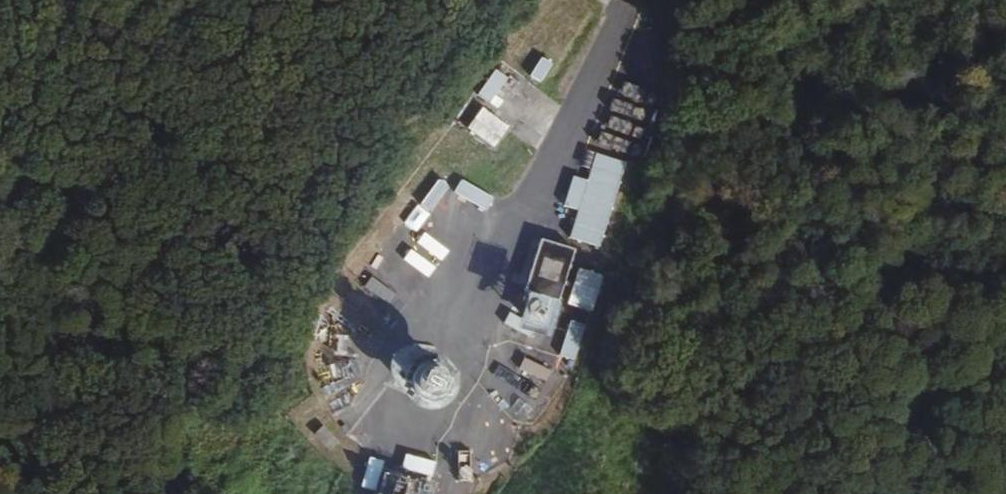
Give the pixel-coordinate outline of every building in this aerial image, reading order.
[(527,30),(518,43),(528,49),(537,37),(527,30)] [(549,45),(540,57),(550,64),(568,39),(558,32),(549,45)] [(529,50),(540,57),(549,45),(539,38),(529,50)] [(522,52),(513,64),(539,82),(547,70),(522,52)] [(495,70),(477,95),(489,103),(507,78),(495,70)] [(524,79),(505,103),(514,110),(533,87),(524,79)] [(483,108),(468,128),(494,147),(508,127),(483,108)] [(633,147),(619,119),(606,126),(620,153),(633,147)] [(578,211),(569,238),(599,247),(625,163),(596,153),(587,180),(573,176),(563,205),(578,211)] [(451,188),(440,179),(420,205),(431,213),(451,188)] [(496,196),(462,179),(455,193),(489,209),(496,196)] [(541,239),(524,291),(553,300),(558,301),(574,249),(541,239)] [(601,275),(579,268),(567,304),(589,311),(601,275)] [(553,300),(524,291),(520,303),(528,305),(531,303),(533,302),(538,302),(542,304),(545,307),(546,310),(546,311),(550,312),(553,300)] [(531,303),(528,305),(525,309),(524,312),(524,316),(525,319),(527,322),(529,324),(533,325),(534,325),(537,325),(541,323),(542,322),(546,318),(547,314),(546,311),(546,310),(545,307),(542,304),(538,302),(533,302),(531,303)] [(556,307),(548,329),(556,331),(564,309),(556,307)] [(345,357),(358,333),(335,320),(322,345),(345,357)] [(568,322),(558,356),(573,360),(579,342),(583,326),(573,323),(568,322)] [(411,347),(408,346),(403,346),(396,349),(392,352),(389,356),(386,360),(384,365),(384,371),(386,377),(390,382),(394,387),(400,394),(404,400),(406,403),(409,404),(410,405),(413,407),(415,408),(419,410),(422,410),(428,411),(436,409),(441,406),(447,402),(451,396),(454,389),(455,382),(453,374),(451,368),(447,363),(426,351),(411,347)] [(548,371),(527,401),(539,410),(560,380),(548,371)] [(510,416),(500,444),(511,448),(522,420),(510,416)] [(340,439),(324,423),(314,434),(329,449),(340,439)] [(483,431),(471,434),(474,446),(486,443),(483,431)] [(421,438),(413,467),(425,471),(433,441),(421,438)] [(498,450),(472,466),(479,476),(504,460),(498,450)] [(376,493),(415,493),(418,483),(382,472),(376,493)] [(433,493),(466,493),(470,481),(439,472),(433,493)]
